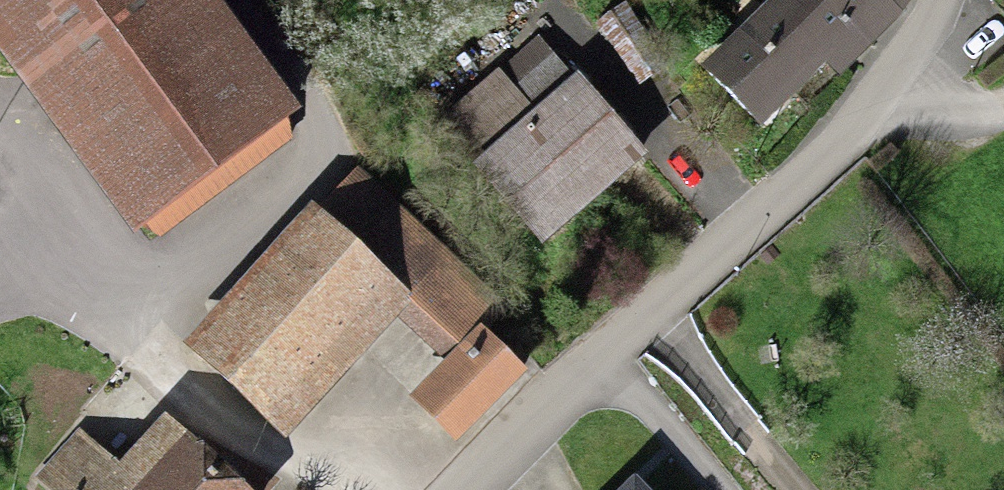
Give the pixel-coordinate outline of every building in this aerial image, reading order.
[(128,244),(286,129),(191,0),(0,0),(0,71),(128,244)] [(762,2),(696,66),(760,131),(827,66),(840,79),(921,0),(760,0),(762,2)] [(468,175),(566,86),(529,45),(431,135),(468,175)] [(566,86),(468,175),(543,258),(642,168),(566,86)] [(354,186),(313,231),(401,309),(392,319),(443,364),(493,309),(354,186)] [(304,223),(181,360),(278,447),(392,319),(401,309),(313,231),(304,223)] [(478,342),(407,411),(427,431),(498,363),(478,342)] [(180,449),(163,433),(115,483),(77,447),(37,489),(38,489),(140,489),(180,449)] [(140,489),(223,489),(180,449),(140,489)]
